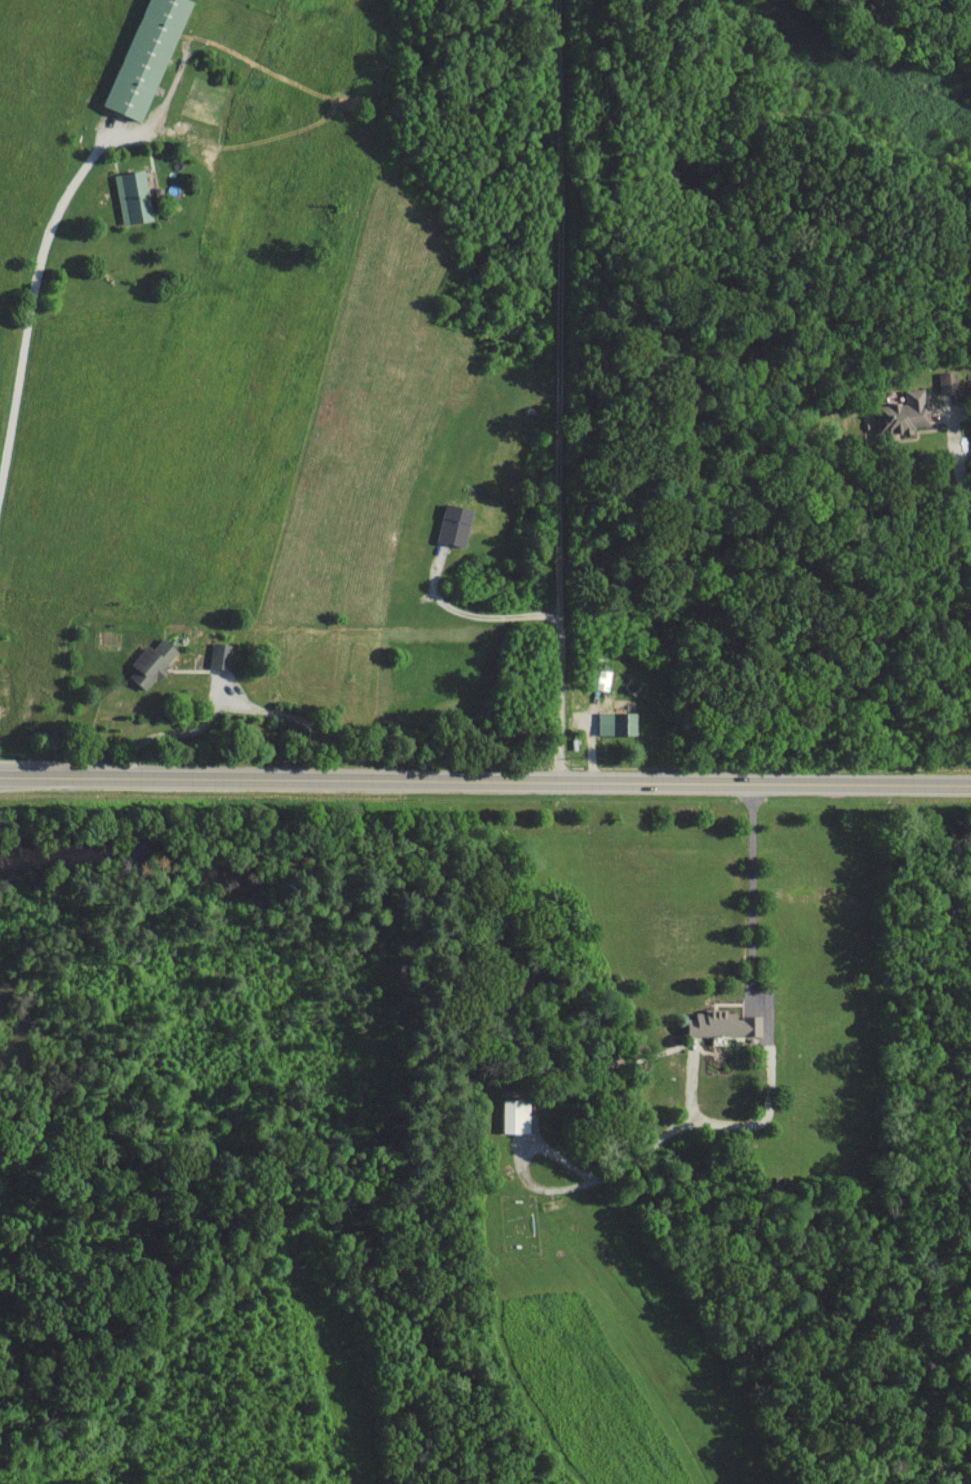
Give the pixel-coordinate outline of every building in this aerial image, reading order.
[(192,1),(190,0),(147,0),(104,107),(143,122),(192,1)] [(121,224),(152,221),(146,171),(115,174),(121,224)] [(939,373),(940,393),(957,392),(956,372),(939,373)] [(877,405),(880,437),(916,434),(915,427),(930,425),(926,388),(905,391),(906,402),(877,405)] [(472,508),(445,502),(437,541),(464,547),(472,508)] [(132,663),(137,668),(129,676),(147,691),(166,669),(164,667),(178,650),(163,637),(153,648),(148,644),(132,663)] [(233,644),(213,641),(210,666),(231,669),(233,644)] [(595,685),(608,688),(612,671),(599,668),(595,685)] [(599,732),(637,733),(637,712),(599,711),(599,732)] [(762,1035),(762,1015),(738,1016),(737,1009),(696,1010),(696,1018),(688,1018),(688,1035),(762,1035)] [(503,1132),(530,1133),(530,1099),(503,1099),(503,1132)]
